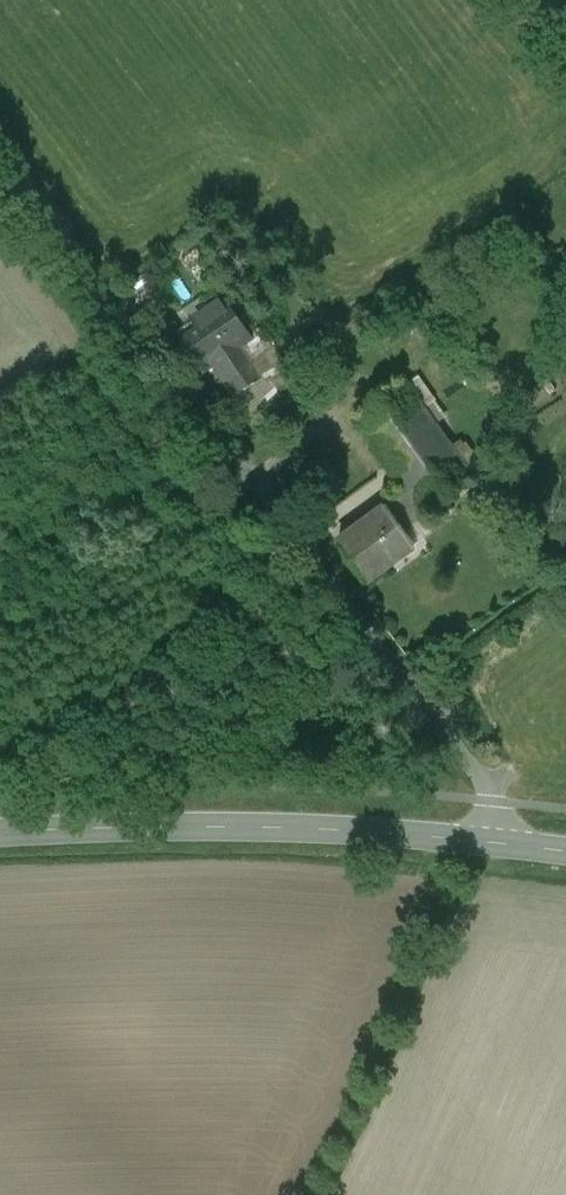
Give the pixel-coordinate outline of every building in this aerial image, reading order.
[(223,299),(194,318),(199,326),(183,336),(203,366),(212,361),(212,360),(248,336),(223,299)] [(248,336),(212,360),(212,361),(235,394),(235,393),(261,377),(266,384),(272,379),(280,391),(282,390),(282,389),(296,378),(260,329),(259,329),(259,328),(257,330),(257,331),(248,336)] [(473,477),(404,382),(353,419),(405,491),(422,514),(473,477)] [(405,491),(336,541),(365,581),(385,566),(383,564),(409,546),(400,533),(424,516),(422,514),(405,491)]
